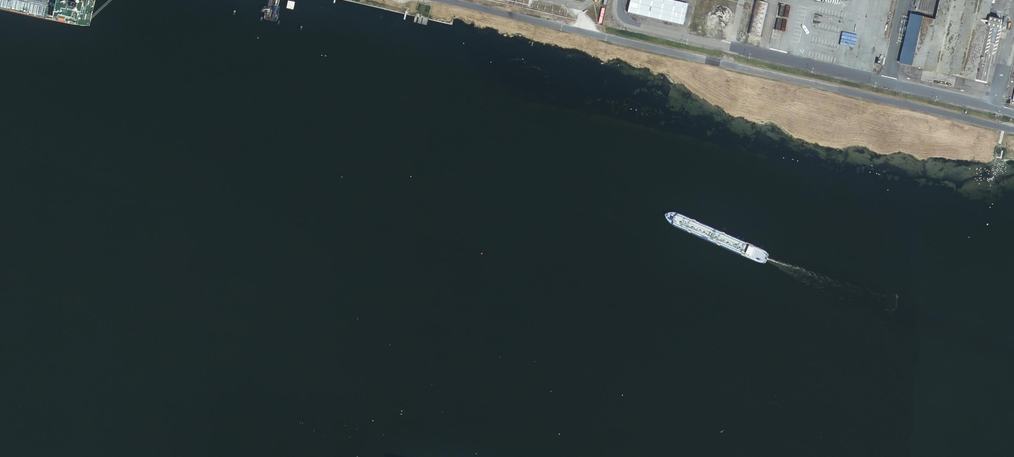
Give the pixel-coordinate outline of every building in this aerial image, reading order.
[(665,0),(630,0),(627,14),(683,26),(688,5),(665,0)] [(900,65),(926,71),(941,0),(915,0),(900,65)] [(926,71),(950,76),(967,0),(941,0),(926,71)] [(950,76),(976,82),(994,0),(967,0),(950,76)] [(761,37),(769,4),(755,1),(748,34),(761,37)] [(1004,20),(991,18),(990,26),(1002,29),(1004,20)]
